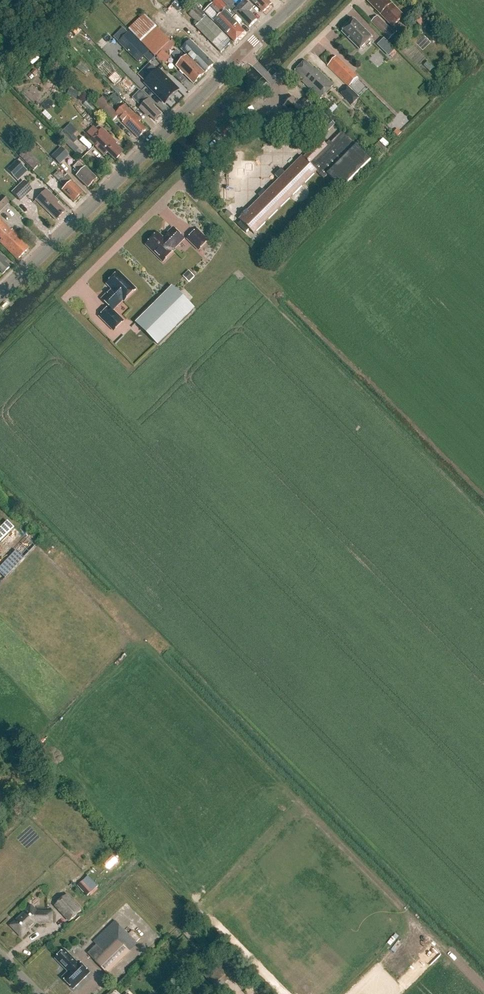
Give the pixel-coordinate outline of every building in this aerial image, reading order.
[(179,10),(185,5),(180,0),(176,0),(173,3),(179,10)] [(235,42),(245,32),(231,18),(235,15),(220,0),(217,0),(213,4),(221,13),(223,11),(224,13),(215,22),(235,42)] [(252,9),(245,2),(240,7),(233,0),(222,0),(235,12),(234,12),(250,28),(257,20),(249,12),(252,9)] [(264,13),(272,5),(266,0),(251,0),(264,13)] [(393,27),(404,16),(388,0),(368,0),(367,1),(393,27)] [(203,17),(195,9),(189,15),(199,24),(196,27),(221,53),(232,43),(204,16),(203,17)] [(129,30),(156,56),(163,50),(167,54),(172,50),(167,45),(171,42),(144,15),(129,30)] [(395,34),(378,16),(371,23),(389,41),(395,34)] [(355,21),(344,32),(361,49),(372,38),(355,21)] [(443,36),(437,30),(430,37),(433,40),(437,36),(439,39),(443,36)] [(119,42),(139,62),(149,52),(129,32),(119,42)] [(389,56),(396,50),(385,38),(378,45),(389,56)] [(189,41),(181,50),(187,56),(205,73),(214,65),(189,41)] [(187,56),(176,67),(194,84),(205,73),(187,56)] [(358,78),(336,57),(327,66),(349,87),(358,78)] [(320,99),(334,86),(316,68),(314,70),(306,62),(295,72),(304,80),(302,82),(320,99)] [(151,78),(145,83),(166,103),(179,91),(158,70),(158,71),(153,66),(146,73),(151,78)] [(155,106),(140,91),(125,75),(118,82),(117,80),(111,86),(122,97),(126,92),(141,107),(139,109),(145,115),(147,113),(155,122),(162,115),(154,107),(155,106)] [(352,105),(359,98),(348,87),(341,94),(352,105)] [(111,98),(118,102),(121,98),(114,93),(111,98)] [(103,112),(109,106),(107,104),(109,102),(104,97),(96,105),(103,112)] [(306,110),(311,105),(306,99),(300,105),(293,98),(284,107),(296,119),(305,110),(306,110)] [(124,122),(123,123),(136,137),(138,135),(140,137),(147,130),(139,123),(141,121),(133,113),(125,105),(116,114),(109,106),(103,112),(113,122),(118,117),(120,120),(121,119),(124,122)] [(321,127),(330,119),(318,107),(310,116),(321,127)] [(331,120),(322,129),(326,133),(335,125),(331,120)] [(77,140),(73,136),(78,131),(70,124),(60,135),(63,138),(65,136),(73,144),(77,140)] [(116,143),(101,128),(88,141),(104,156),(107,153),(115,161),(121,154),(119,152),(121,150),(115,144),(116,143)] [(372,161),(343,132),(328,147),(322,141),(304,158),(302,157),(286,174),(282,169),(275,176),(280,180),(267,193),(264,190),(259,195),(261,198),(248,212),(247,211),(241,217),(242,217),(240,220),(241,222),(238,225),(238,224),(238,225),(246,234),(247,233),(250,230),(254,235),(317,172),(324,179),(328,175),(342,190),(372,161)] [(61,148),(52,157),(60,165),(69,156),(61,148)] [(87,188),(96,179),(84,168),(84,169),(78,163),(73,168),(79,174),(76,177),(87,188)] [(62,191),(73,202),(82,194),(70,182),(70,183),(64,177),(59,171),(54,176),(65,188),(62,191)] [(20,201),(32,189),(24,181),(12,193),(20,201)] [(64,212),(62,210),(56,204),(58,202),(46,190),(36,200),(54,219),(56,217),(58,219),(64,212)] [(8,203),(1,196),(0,197),(0,212),(8,203)] [(0,241),(0,244),(17,261),(29,249),(18,238),(19,237),(12,230),(11,231),(0,220),(0,240),(1,240),(0,241)] [(185,240),(173,228),(163,238),(158,233),(146,246),(163,263),(176,251),(175,250),(185,240)] [(199,251),(209,241),(197,230),(187,240),(199,251)] [(0,257),(0,272),(3,274),(9,268),(1,260),(2,258),(0,257)] [(124,302),(136,290),(119,273),(107,285),(112,290),(110,293),(109,293),(102,300),(110,307),(100,317),(114,332),(124,322),(113,311),(123,301),(124,302)] [(173,287),(136,323),(159,346),(195,309),(173,287)] [(98,887),(88,876),(77,886),(87,897),(98,887)] [(70,923),(82,912),(67,896),(55,906),(70,923)] [(53,924),(53,913),(26,912),(11,926),(21,936),(29,928),(31,929),(37,923),(53,924)] [(128,934),(136,943),(140,939),(132,931),(128,934)] [(107,974),(129,952),(130,952),(117,939),(103,953),(95,946),(87,953),(107,974)] [(56,959),(66,969),(68,967),(70,970),(62,978),(74,989),(90,973),(79,962),(78,963),(65,950),(56,959)] [(217,991),(239,971),(225,957),(211,970),(212,970),(204,977),(217,991)]
